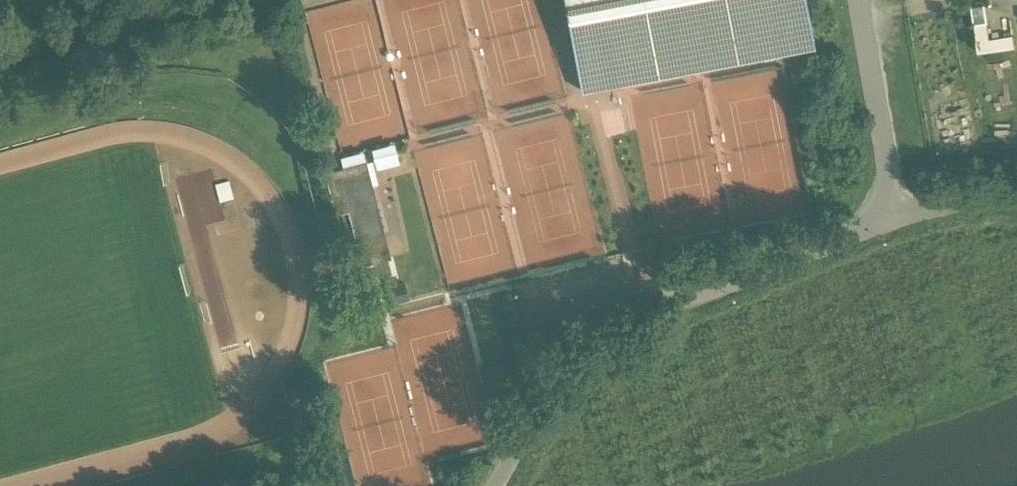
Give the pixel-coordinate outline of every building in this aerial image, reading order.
[(581,91),(814,46),(805,0),(563,0),(581,91)] [(1016,46),(1016,32),(990,34),(988,3),(975,4),(979,49),(1016,46)] [(359,163),(325,172),(336,213),(348,210),(362,263),(385,257),(379,232),(377,232),(359,163)]
